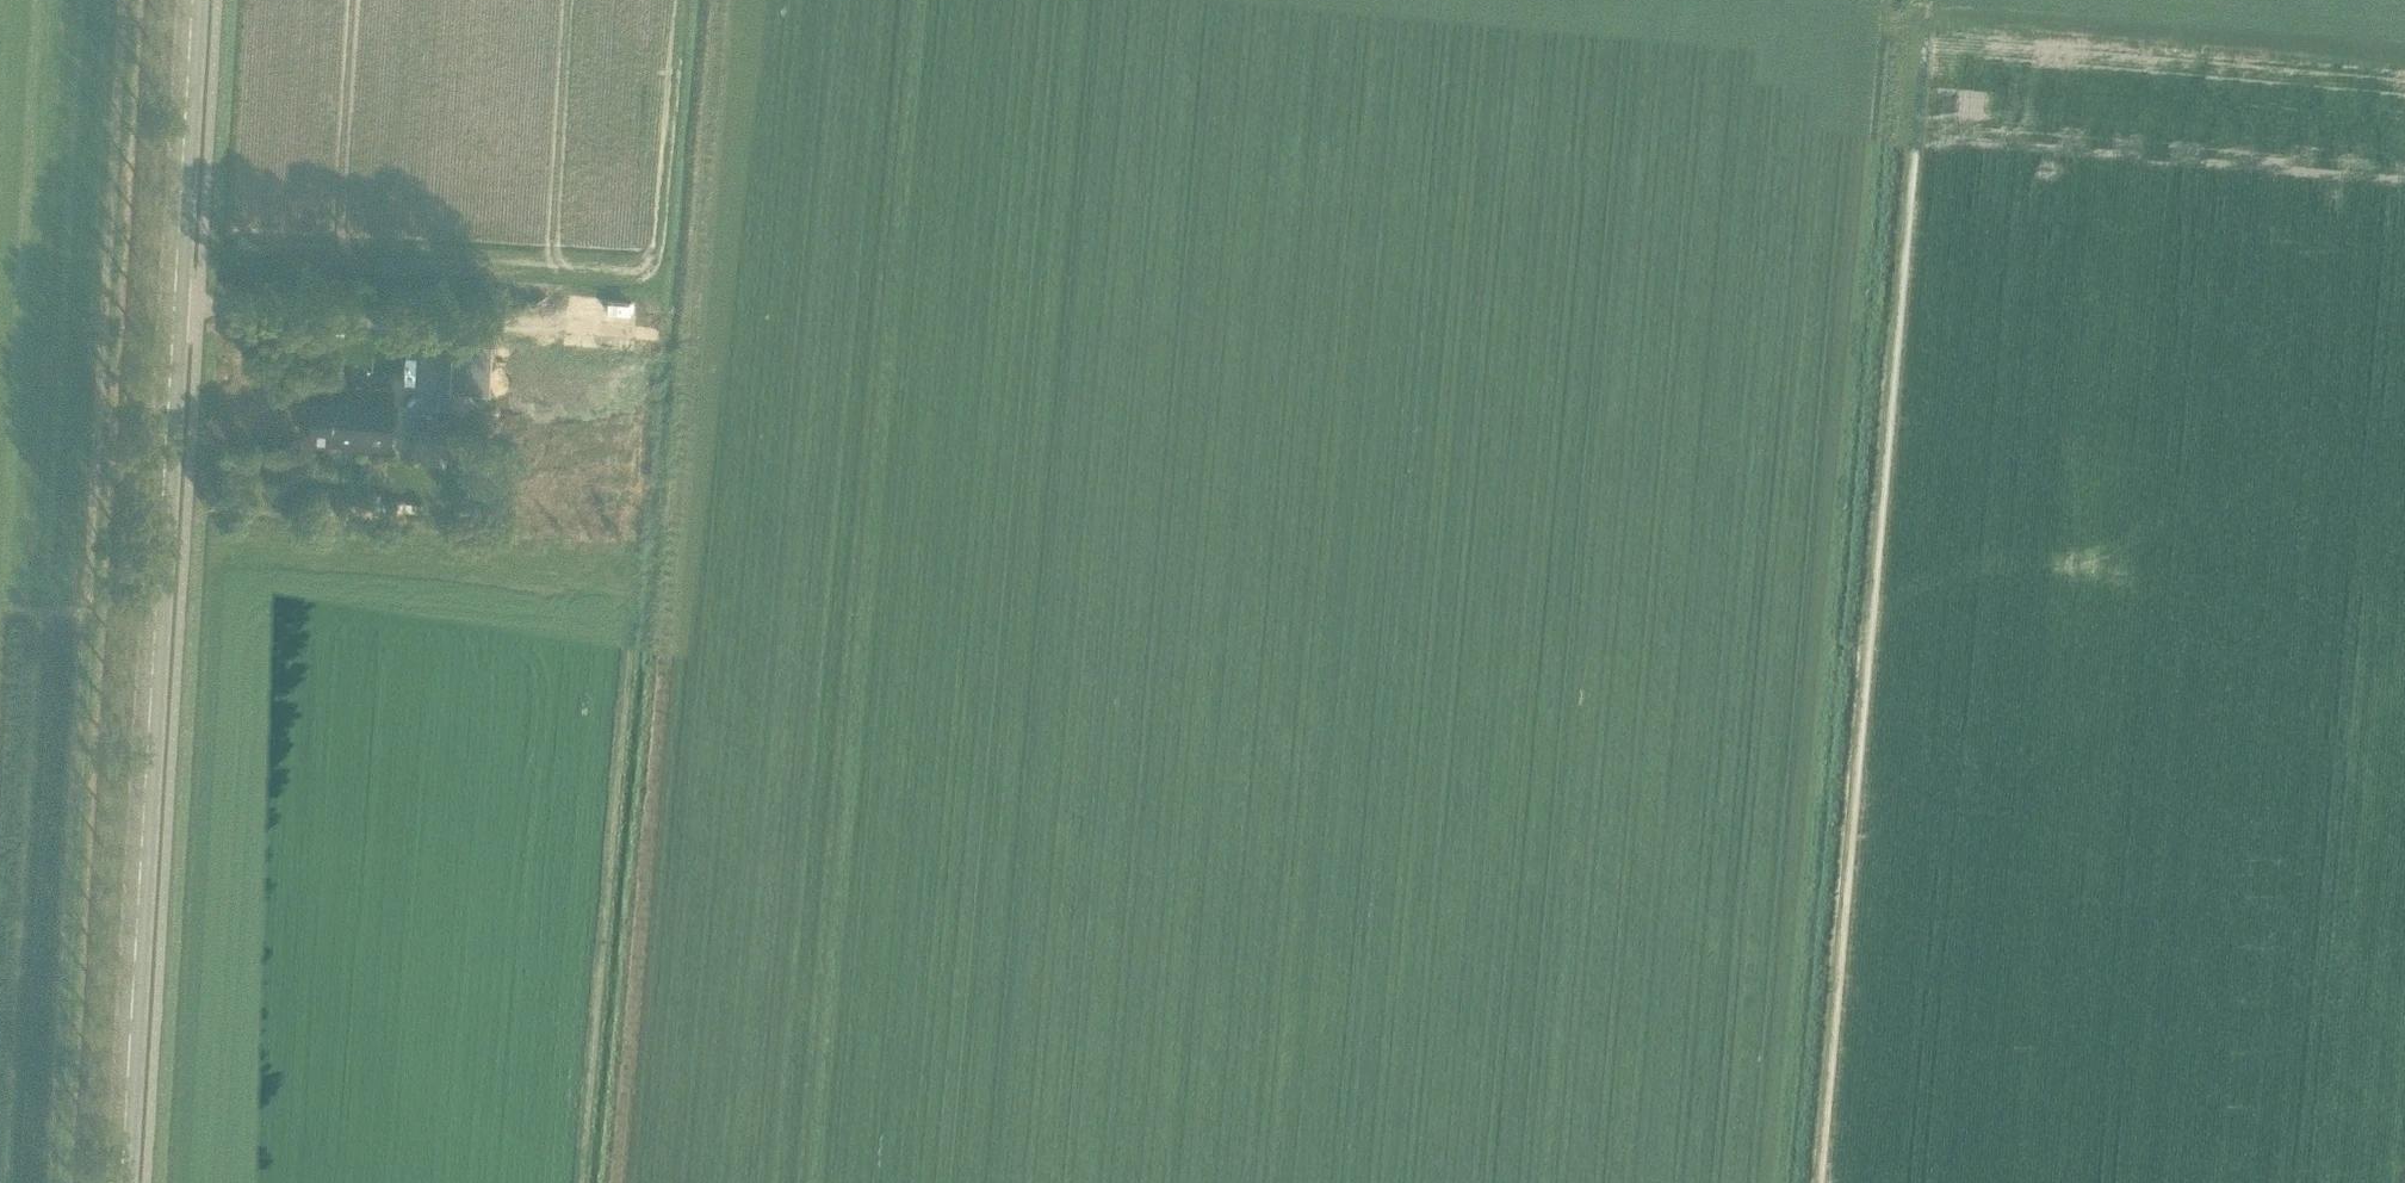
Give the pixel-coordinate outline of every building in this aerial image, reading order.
[(493,344),(454,341),(451,390),(490,392),(493,344)] [(313,440),(394,444),(397,388),(316,383),(313,440)] [(418,426),(416,462),(446,464),(449,428),(432,427),(418,426)]
